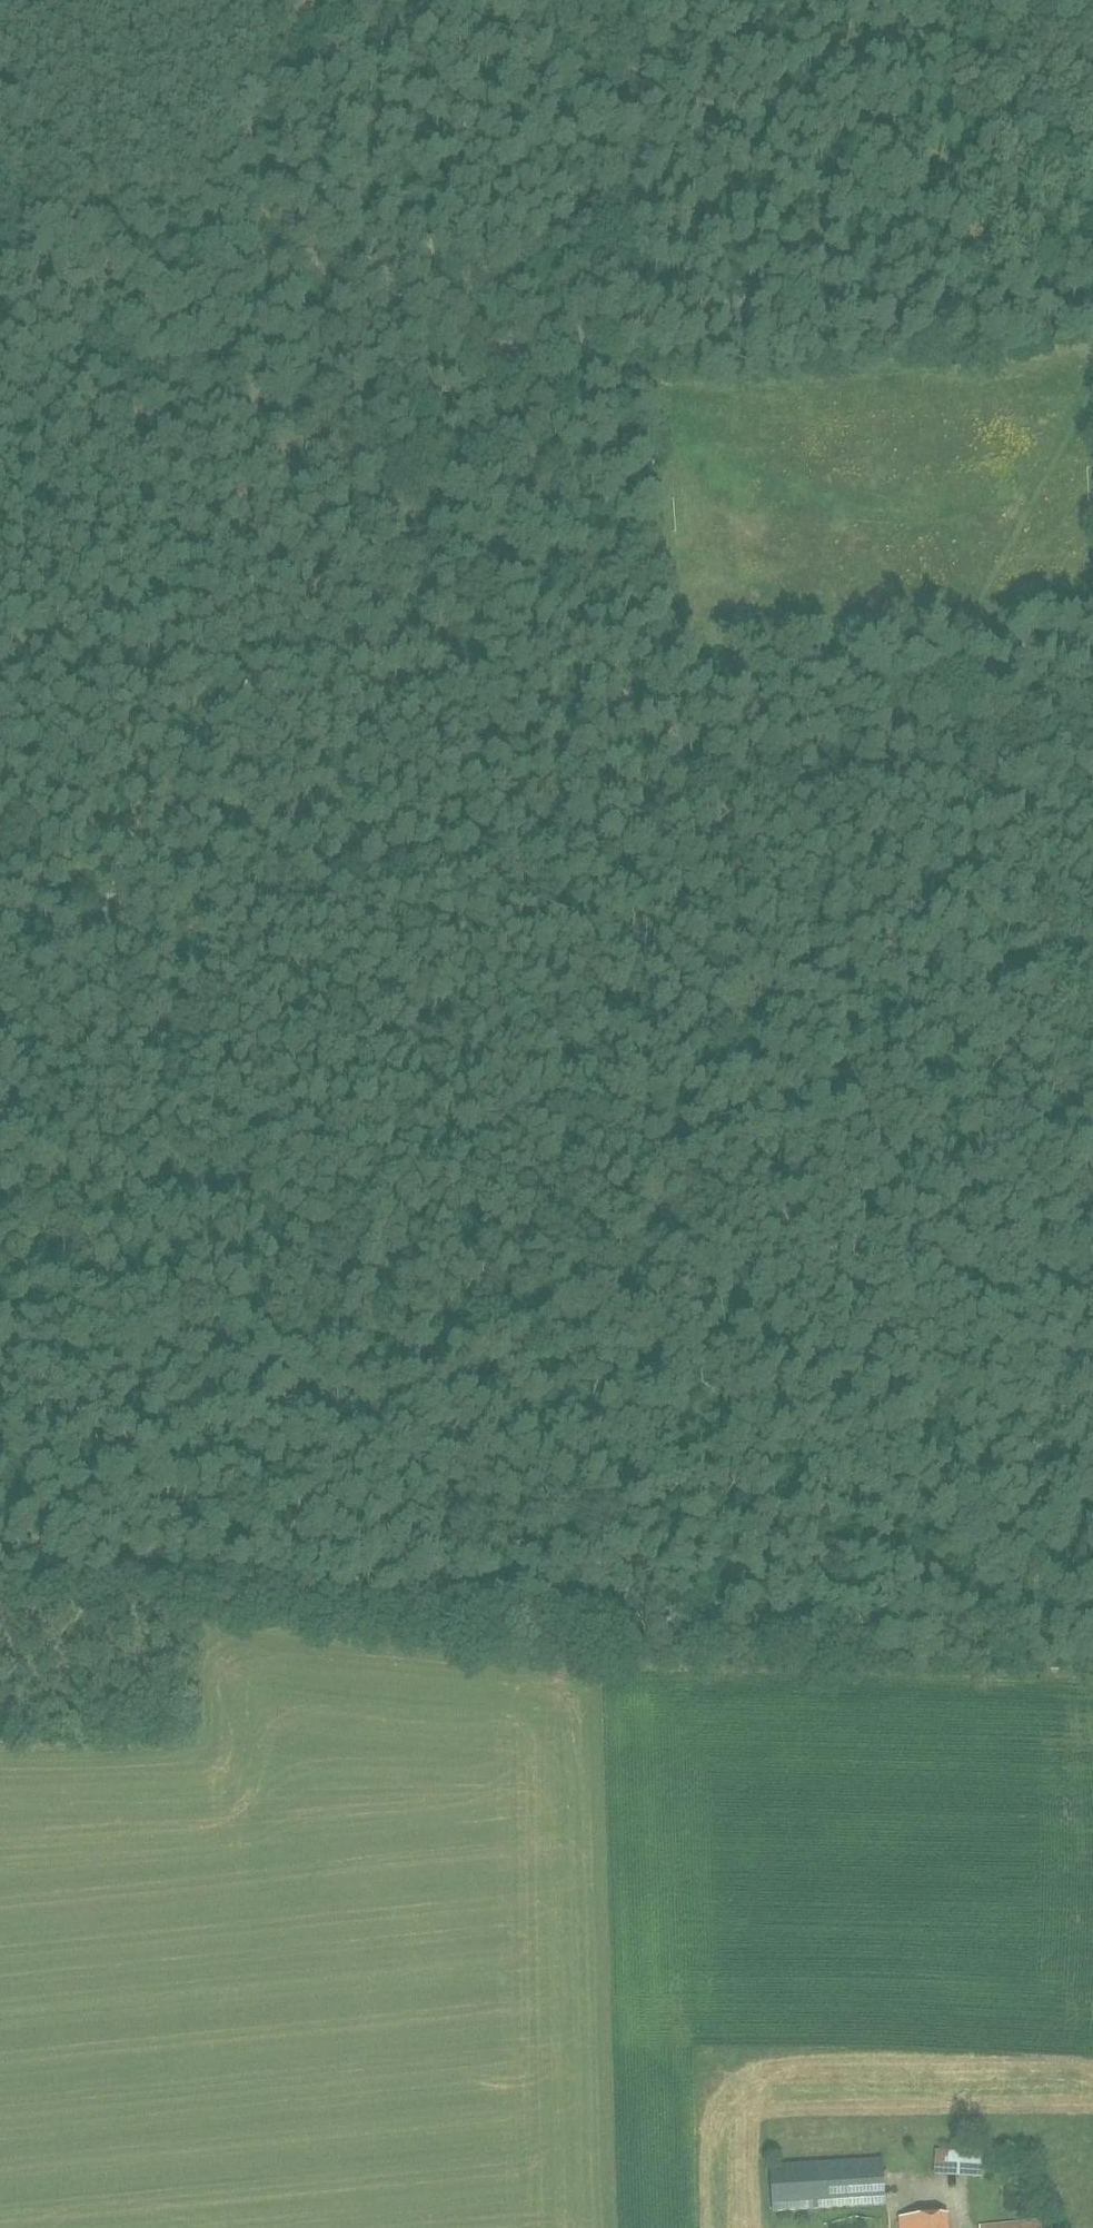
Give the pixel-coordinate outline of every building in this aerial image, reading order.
[(987,2174),(987,2152),(942,2152),(941,2173),(987,2174)] [(882,2159),(812,2164),(769,2166),(772,2212),(884,2205),(882,2159)] [(899,2218),(900,2227),(948,2227),(947,2215),(899,2218)] [(979,2226),(980,2227),(1052,2227),(1051,2220),(979,2226)]
